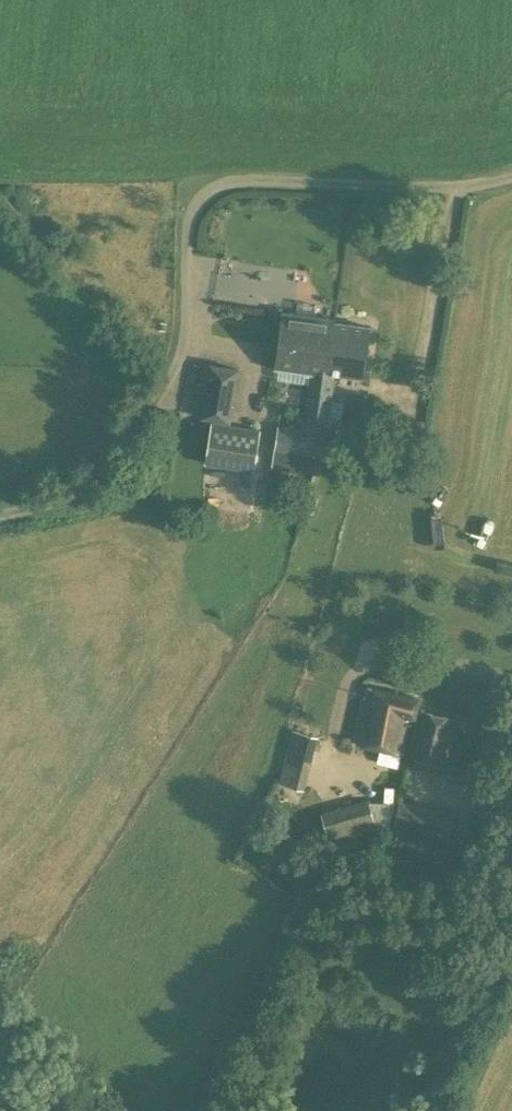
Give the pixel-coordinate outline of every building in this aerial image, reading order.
[(275,367),(309,371),(303,429),(278,426),(273,468),(312,473),(313,456),(322,458),(325,433),(327,433),(334,374),(363,378),(369,327),(333,323),(334,318),(281,312),(275,367)] [(195,418),(230,423),(238,370),(202,365),(195,418)] [(256,471),(262,430),(212,424),(207,465),(256,471)] [(419,700),(368,689),(357,743),(360,744),(359,746),(395,753),(395,752),(405,754),(410,734),(411,734),(419,700)] [(421,712),(411,756),(445,764),(455,721),(421,712)] [(292,731),(278,781),(305,789),(319,739),(292,731)] [(321,814),(329,840),(376,825),(368,799),(321,814)] [(449,842),(455,817),(399,804),(394,829),(449,842)]
